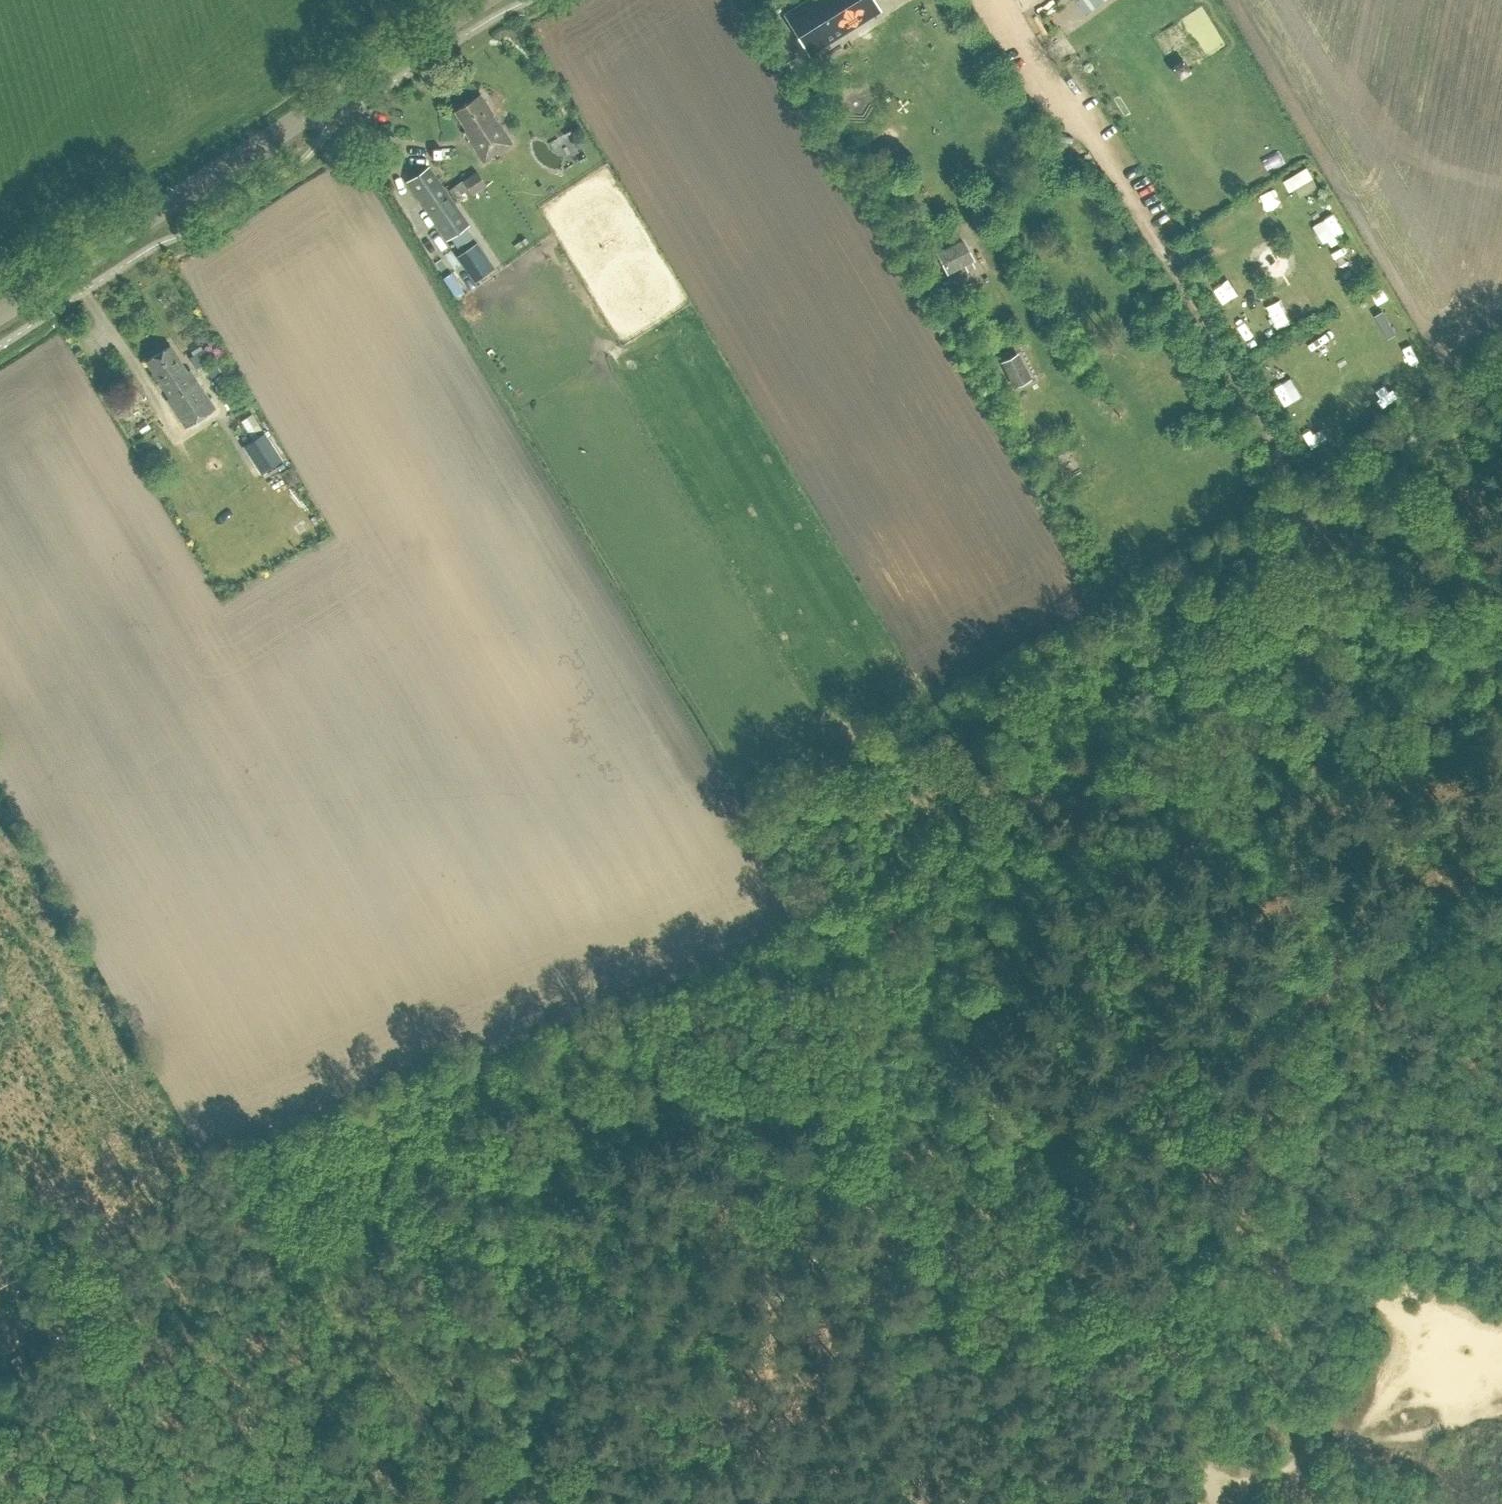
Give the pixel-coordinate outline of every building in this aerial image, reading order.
[(787,16),(790,22),(804,44),(808,50),(870,12),(879,6),(875,0),(813,0),(787,16)] [(468,127),(464,130),(484,159),(513,140),(481,92),(456,108),(468,127)] [(371,124),(383,116),(377,107),(365,115),(371,124)] [(429,164),(405,180),(445,240),(450,236),(457,246),(473,236),(466,226),(469,223),(429,164)] [(461,171),(451,178),(466,199),(476,192),(461,171)] [(1271,183),(1249,198),(1257,210),(1279,195),(1271,183)] [(1275,214),(1281,225),(1296,216),(1290,205),(1275,214)] [(131,245),(154,238),(152,230),(129,237),(131,245)] [(1290,234),(1291,247),(1304,246),(1304,234),(1290,234)] [(972,262),(974,261),(963,238),(936,251),(948,274),(964,266),(967,271),(974,267),(972,262)] [(1227,259),(1243,255),(1240,243),(1225,247),(1227,259)] [(410,255),(397,259),(401,272),(414,268),(410,255)] [(1185,259),(1171,262),(1174,275),(1188,273),(1185,259)] [(1259,273),(1268,290),(1276,286),(1267,269),(1259,273)] [(1193,291),(1195,306),(1219,302),(1217,287),(1193,291)] [(1281,324),(1291,340),(1300,335),(1291,319),(1281,324)] [(186,371),(169,345),(144,361),(167,397),(166,398),(183,426),(213,407),(189,369),(186,371)] [(999,361),(1013,388),(1031,378),(1018,351),(999,361)] [(216,365),(206,370),(212,380),(221,374),(216,365)] [(244,443),(240,445),(258,474),(279,460),(261,432),(250,440),(248,437),(242,441),(244,443)] [(6,1255),(0,1259),(0,1286),(18,1277),(6,1255)]
